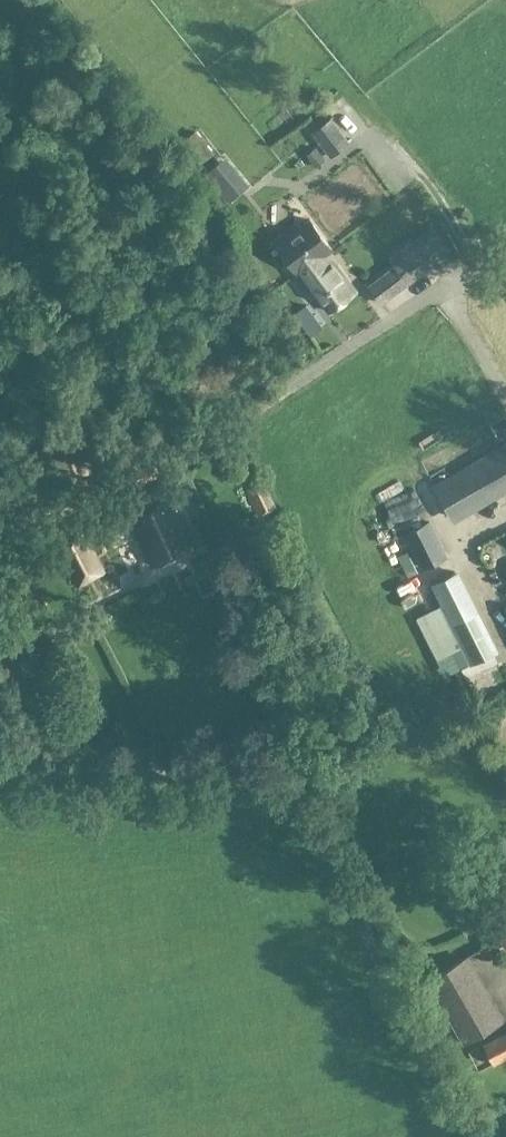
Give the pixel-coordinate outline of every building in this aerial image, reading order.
[(312,132),(331,157),(349,143),(330,118),(312,132)] [(315,166),(324,159),(316,148),(307,154),(315,166)] [(329,311),(356,291),(327,253),(332,249),(310,219),(288,236),(284,231),(275,238),(279,243),(277,244),(299,274),(300,273),(329,311)] [(382,303),(432,265),(414,240),(390,258),(396,265),(369,285),(382,303)] [(294,312),(311,338),(325,329),(307,303),(294,312)] [(435,486),(449,511),(462,504),(464,508),(487,495),(490,500),(505,490),(505,445),(435,486)] [(139,484),(159,475),(153,462),(133,472),(139,484)] [(264,479),(245,488),(257,515),(277,506),(264,479)] [(153,565),(196,545),(171,491),(128,511),(153,565)] [(423,567),(447,555),(430,522),(406,534),(423,567)] [(105,571),(82,529),(54,543),(77,586),(105,571)] [(220,571),(214,557),(203,561),(210,575),(220,571)] [(496,652),(456,572),(431,585),(472,664),(496,652)] [(427,977),(463,1041),(498,1021),(462,957),(427,977)] [(505,1058),(505,1032),(484,1043),(494,1064),(505,1058)]
